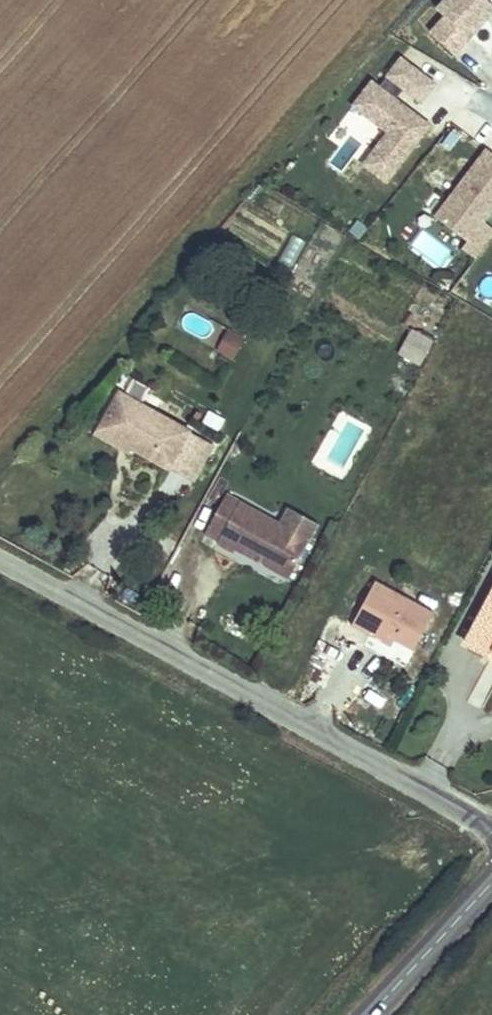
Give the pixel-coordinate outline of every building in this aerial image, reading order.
[(491,7),(491,0),(445,0),(422,30),(455,55),(491,7)] [(421,103),(437,82),(399,54),(384,76),(421,103)] [(383,130),(359,164),(388,184),(432,122),(369,79),(350,107),(383,130)] [(491,212),(491,152),(485,146),(430,215),(478,253),(491,235),(491,226),(485,221),(491,212)] [(331,173),(349,168),(344,149),(327,154),(331,173)] [(408,247),(439,269),(453,251),(422,228),(408,247)] [(278,263),(293,268),(304,239),(289,233),(278,263)] [(481,289),(491,296),(491,275),(490,274),(481,289)] [(411,327),(397,353),(420,365),(434,340),(411,327)] [(237,338),(219,329),(208,349),(225,359),(237,338)] [(151,404),(158,394),(135,379),(129,389),(151,404)] [(182,431),(113,394),(92,432),(124,449),(162,469),(182,431)] [(208,445),(182,431),(162,469),(187,483),(208,445)] [(124,449),(92,432),(89,437),(121,454),(124,449)] [(300,540),(267,522),(230,501),(217,494),(208,510),(221,518),(210,539),(208,542),(225,551),(227,547),(245,557),(249,555),(254,558),(254,562),(280,576),(300,540)] [(309,523),(276,506),(267,522),(300,540),(309,523)] [(221,518),(208,510),(197,532),(210,539),(221,518)] [(362,637),(368,627),(391,640),(411,651),(432,614),(374,581),(347,628),(362,637)] [(466,645),(491,660),(491,597),(466,645)] [(385,650),(391,640),(368,627),(362,637),(385,650)]
